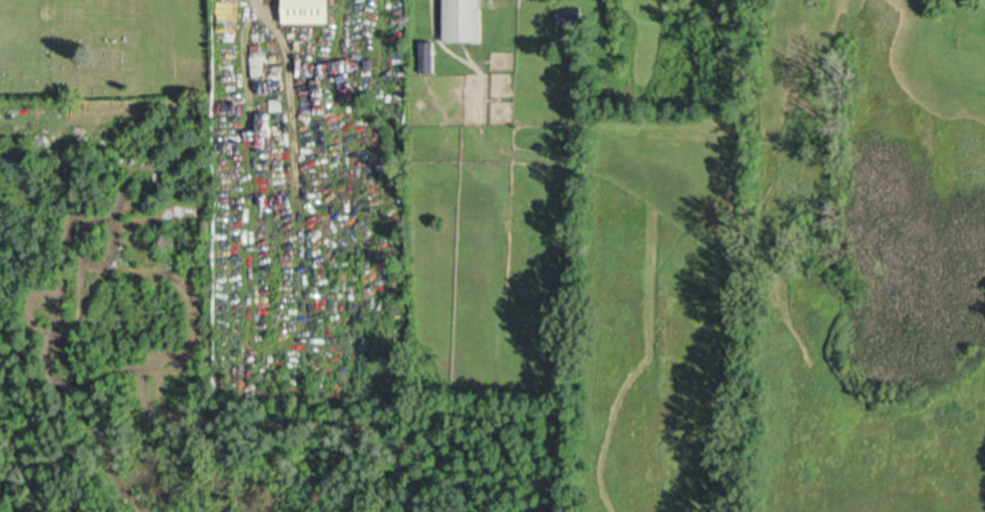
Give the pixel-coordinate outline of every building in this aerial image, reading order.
[(286,21),(286,0),(329,0),(329,21),(286,21)] [(447,41),(447,0),(483,0),(483,41),(447,41)] [(583,6),(584,17),(585,17),(585,20),(583,20),(583,22),(559,23),(558,7),(583,6)] [(436,40),(436,70),(423,70),(423,40),(436,40)] [(284,109),(273,109),(272,97),(284,97),(284,109)]
